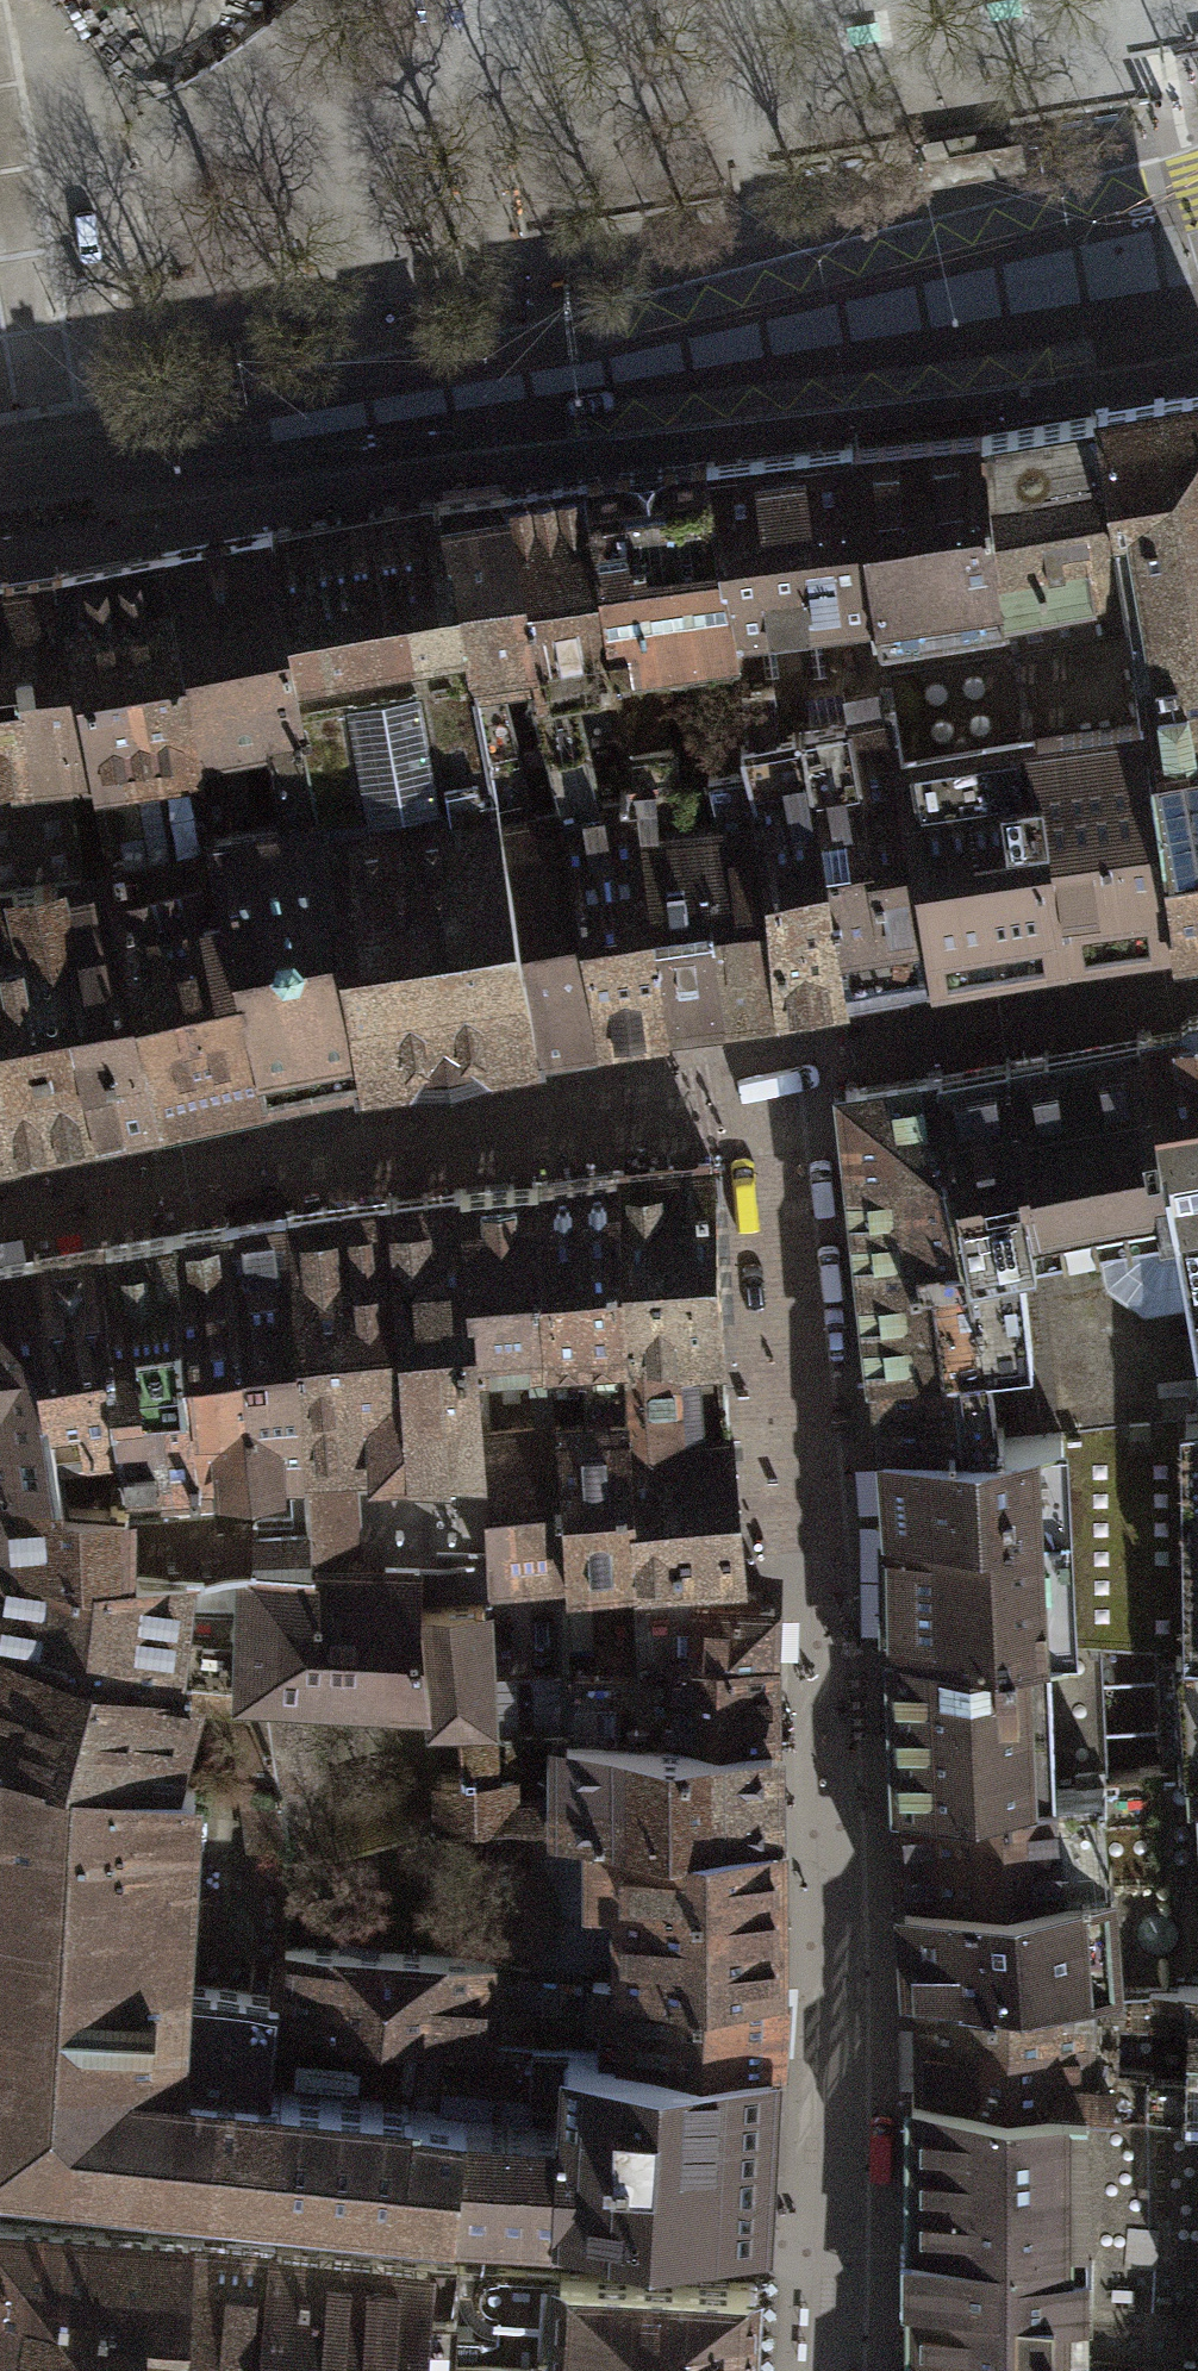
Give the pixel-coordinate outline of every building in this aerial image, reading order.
[(1022,140),(912,159),(916,186),(1026,167),(1022,140)] [(1096,409),(1125,578),(1132,625),(1140,670),(1138,671),(1172,927),(1197,923),(1197,392),(1096,409)] [(1096,409),(980,430),(1006,602),(1125,578),(1096,409)] [(1007,605),(1006,602),(980,430),(851,444),(876,601),(880,625),(1007,605)] [(736,621),(876,601),(851,444),(705,461),(736,621)] [(597,576),(615,687),(655,681),(651,653),(739,639),(736,621),(705,461),(586,478),(597,576)] [(544,732),(549,747),(594,739),(592,729),(622,723),(615,687),(597,576),(586,478),(507,491),(534,659),(539,686),(544,732)] [(470,667),(534,659),(507,491),(440,498),(470,667)] [(303,718),(320,805),(403,791),(491,778),(470,667),(440,498),(355,513),(270,530),(303,718)] [(201,748),(213,821),(240,817),(224,730),(269,724),(283,811),(320,805),(303,718),(270,530),(164,551),(201,748)] [(94,758),(95,765),(201,748),(164,551),(110,562),(62,572),(94,758)] [(62,572),(12,580),(43,762),(94,758),(62,572)] [(1125,578),(1006,602),(1007,605),(1014,644),(1016,646),(1132,625),(1125,578)] [(43,762),(12,580),(0,582),(0,768),(43,762)] [(876,601),(736,621),(739,639),(743,668),(746,685),(790,678),(799,721),(890,704),(885,665),(880,625),(876,601)] [(1007,605),(880,625),(885,665),(1014,644),(1007,605)] [(1132,625),(1016,646),(1031,734),(1140,718),(1133,671),(1138,671),(1140,670),(1132,625)] [(1014,644),(885,665),(890,704),(895,704),(903,754),(1031,734),(1016,646),(1014,644)] [(534,659),(470,667),(491,778),(496,813),(562,801),(549,747),(544,732),(539,686),(534,659)] [(718,818),(706,819),(726,1004),(775,994),(761,829),(747,734),(752,733),(746,685),(743,668),(695,676),(703,726),(718,818)] [(1140,718),(1031,734),(1063,943),(1172,927),(1138,671),(1133,671),(1140,718)] [(776,1001),(840,990),(799,721),(790,678),(746,685),(752,733),(747,734),(761,829),(775,994),(776,1001)] [(655,681),(615,687),(622,723),(626,746),(668,742),(660,681),(655,681)] [(932,965),(890,704),(799,721),(840,990),(845,989),(844,979),(932,965)] [(932,965),(1063,943),(1031,734),(903,754),(895,704),(890,704),(932,965)] [(637,845),(632,786),(626,746),(622,723),(592,729),(594,739),(549,747),(562,801),(564,830),(566,830),(580,896),(577,896),(601,1027),(665,1016),(637,845)] [(665,1016),(726,1004),(706,819),(678,822),(672,742),(668,742),(626,746),(632,786),(637,845),(665,1016)] [(201,748),(95,765),(112,865),(193,848),(192,835),(208,833),(207,821),(213,821),(201,748)] [(3,883),(43,876),(112,865),(95,765),(94,758),(43,762),(0,768),(0,884),(3,883)] [(496,813),(491,778),(403,791),(320,805),(365,1060),(366,1063),(378,1061),(447,1052),(524,1039),(532,1038),(496,813)] [(564,830),(562,801),(496,813),(532,1038),(601,1027),(577,896),(580,896),(566,830),(564,830)] [(365,1060),(320,805),(283,811),(240,817),(213,821),(267,1081),(365,1060)] [(208,833),(192,835),(193,848),(112,865),(162,1107),(211,1094),(267,1081),(213,821),(207,821),(208,833)] [(112,865),(43,876),(91,1122),(162,1107),(112,865)] [(91,1122),(43,876),(3,883),(7,908),(0,916),(0,1074),(12,1083),(22,1136),(91,1122)] [(1197,1334),(1197,1020),(1143,1029),(1146,1050),(1176,1219),(1197,1334)] [(1146,1050),(1143,1029),(937,1069),(941,1090),(971,1253),(1020,1245),(1020,1247),(1176,1219),(1146,1050)] [(941,1090),(937,1069),(890,1076),(846,1082),(849,1106),(877,1359),(987,1348),(1030,1344),(1020,1247),(1020,1245),(971,1253),(941,1090)] [(22,1136),(12,1083),(0,1074),(0,1140),(22,1136)] [(619,1171),(624,1438),(729,1428),(726,1379),(710,1162),(664,1166),(619,1171)] [(567,1568),(634,1560),(624,1438),(619,1171),(540,1180),(546,1350),(552,1418),(557,1418),(567,1568)] [(540,1180),(459,1189),(470,1356),(476,1357),(483,1457),(487,1550),(489,1574),(567,1568),(557,1418),(552,1418),(546,1350),(540,1180)] [(470,1356),(459,1189),(310,1208),(291,1210),(303,1456),(354,1455),(368,1454),(386,1454),(483,1457),(476,1357),(470,1356)] [(303,1456),(291,1210),(224,1220),(239,1339),(244,1339),(249,1458),(303,1456)] [(1176,1219),(1020,1247),(1030,1344),(987,1348),(997,1418),(1003,1418),(1005,1428),(1063,1424),(1186,1411),(1197,1409),(1197,1334),(1176,1219)] [(224,1220),(106,1240),(130,1467),(249,1458),(244,1339),(239,1339),(224,1220)] [(130,1467),(106,1240),(34,1255),(61,1472),(62,1476),(67,1475),(65,1434),(107,1430),(107,1417),(118,1416),(122,1447),(124,1467),(130,1467)] [(61,1472),(34,1255),(0,1261),(0,1479),(61,1472)] [(987,1348),(877,1359),(883,1435),(1005,1428),(1003,1418),(997,1418),(987,1348)] [(1191,1644),(1197,1645),(1197,1409),(1186,1411),(1191,1644)] [(1186,1411),(1063,1424),(1073,1638),(1102,1639),(1162,1643),(1191,1644),(1186,1411)] [(1049,1638),(1073,1638),(1063,1424),(1005,1428),(883,1435),(890,1519),(893,1629),(893,1638),(1049,1638)] [(624,1438),(634,1560),(741,1555),(729,1428),(624,1438)] [(124,1467),(122,1447),(114,1447),(110,1490),(64,1488),(64,1492),(123,1496),(130,1467),(124,1467)] [(368,1454),(354,1455),(360,1561),(419,1561),(418,1566),(440,1565),(440,1557),(440,1549),(487,1550),(483,1457),(386,1454),(368,1454)] [(354,1455),(303,1456),(306,1511),(308,1568),(244,1566),(242,1682),(242,1689),(420,1700),(416,1607),(419,1607),(418,1566),(419,1561),(360,1561),(354,1455)] [(118,1555),(185,1564),(209,1567),(244,1566),(308,1568),(306,1511),(256,1512),(249,1458),(130,1467),(123,1496),(118,1555)] [(3,1547),(118,1555),(123,1496),(64,1492),(64,1488),(62,1476),(61,1472),(0,1479),(0,1522),(3,1547)] [(0,1571),(0,1630),(45,1639),(85,1649),(85,1653),(174,1675),(189,1680),(190,1675),(242,1682),(244,1566),(209,1567),(185,1564),(118,1555),(3,1547),(0,1571)] [(640,1655),(694,1655),(695,1592),(695,1588),(637,1589),(640,1655)] [(694,1655),(773,1655),(774,1606),(756,1607),(755,1593),(695,1592),(694,1655)] [(419,1607),(416,1607),(420,1700),(428,1699),(429,1721),(459,1719),(489,1718),(484,1604),(419,1607)] [(0,1630),(0,1744),(165,1774),(184,1704),(189,1680),(174,1675),(85,1653),(85,1649),(45,1639),(0,1630)] [(901,1799),(1056,1782),(1049,1638),(893,1638),(901,1799)] [(1073,1638),(1049,1638),(1056,1782),(1105,1778),(1109,1778),(1109,1772),(1102,1639),(1073,1638)] [(1160,1771),(1194,1765),(1197,1765),(1197,1645),(1191,1644),(1162,1643),(1168,1765),(1109,1772),(1109,1778),(1160,1771)] [(773,1655),(694,1655),(640,1655),(640,1678),(646,1680),(645,1734),(698,1735),(698,1738),(773,1739),(773,1655)] [(571,1734),(645,1734),(646,1680),(640,1678),(631,1675),(570,1675),(571,1734)] [(251,1711),(232,1710),(243,1787),(245,1787),(280,1789),(269,1720),(267,1709),(251,1711)] [(314,1712),(269,1720),(280,1789),(287,1840),(288,1854),(344,1850),(376,1842),(364,1803),(321,1815),(320,1766),(314,1712)] [(489,1718),(459,1719),(460,1774),(440,1774),(440,1779),(441,1822),(515,1820),(513,1732),(492,1732),(492,1719),(489,1718)] [(567,1818),(773,1825),(773,1739),(698,1738),(698,1735),(645,1734),(571,1734),(567,1734),(566,1800),(546,1800),(547,1819),(567,1818)] [(456,2212),(462,2114),(440,2112),(411,2107),(412,2104),(269,2089),(177,2078),(183,1984),(194,1781),(165,1774),(0,1744),(0,2164),(456,2212)] [(1197,1978),(1197,1832),(1194,1765),(1160,1771),(1109,1778),(1105,1778),(1106,1789),(1101,1790),(1107,1875),(1114,1980),(1137,1981),(1197,1978)] [(901,1799),(905,1891),(1107,1875),(1101,1790),(1106,1789),(1105,1778),(1056,1782),(901,1799)] [(440,1779),(364,1803),(376,1842),(376,1844),(435,1826),(435,1823),(441,1822),(440,1779)] [(280,1789),(245,1787),(253,1845),(287,1840),(280,1789)] [(635,1974),(775,1974),(773,1825),(567,1818),(547,1819),(535,1819),(536,1965),(592,1970),(635,1971),(635,1974)] [(905,1891),(910,1975),(1114,1980),(1107,1875),(905,1891)] [(517,2004),(590,2009),(592,1970),(536,1965),(494,1961),(285,1944),(278,1995),(276,2015),(339,2022),(339,2027),(421,2041),(486,2042),(492,1991),(516,1992),(517,2004)] [(634,2049),(770,2055),(775,1974),(635,1974),(635,1971),(592,1970),(590,2009),(621,2011),(633,2018),(634,2049)] [(987,2021),(1114,2030),(1113,2008),(1139,2007),(1137,1981),(1114,1980),(910,1975),(910,2002),(918,2001),(919,2023),(987,2026),(987,2021)] [(1139,2007),(1193,2011),(1191,2033),(1197,2033),(1197,1978),(1137,1981),(1139,2007)] [(177,2078),(269,2089),(276,2015),(278,1995),(183,1984),(177,2078)] [(919,2023),(920,2085),(1085,2098),(1147,2102),(1151,2032),(1114,2030),(987,2021),(987,2026),(919,2023)] [(1151,2032),(1147,2102),(1190,2104),(1190,2108),(1197,2108),(1197,2033),(1191,2033),(1151,2032)] [(462,2114),(566,2126),(567,2049),(531,2048),(529,2097),(443,2090),(440,2112),(462,2114)] [(759,2228),(770,2055),(634,2049),(567,2049),(566,2126),(561,2217),(759,2228)] [(1087,2250),(1085,2098),(920,2085),(911,2085),(913,2234),(900,2234),(901,2260),(1092,2276),(1091,2250),(1087,2250)] [(1139,2354),(1190,2363),(1197,2364),(1197,2108),(1190,2108),(1190,2104),(1147,2102),(1085,2098),(1087,2250),(1091,2250),(1092,2276),(1092,2298),(1086,2298),(1087,2349),(1139,2354)] [(462,2114),(456,2212),(561,2217),(566,2126),(462,2114)] [(54,2337),(68,2228),(0,2224),(0,2332),(54,2337)] [(54,2337),(181,2353),(194,2238),(68,2228),(54,2337)] [(181,2353),(263,2358),(275,2246),(230,2242),(194,2238),(181,2353)] [(275,2246),(263,2358),(303,2364),(302,2370),(425,2370),(426,2359),(466,2359),(466,2332),(455,2331),(462,2265),(275,2246)] [(1092,2276),(901,2260),(901,2283),(913,2283),(913,2331),(1087,2349),(1086,2298),(1092,2298),(1092,2276)] [(523,2364),(750,2370),(755,2282),(496,2267),(494,2361),(523,2364)] [(913,2331),(911,2370),(1136,2370),(1139,2354),(1087,2349),(913,2331)] [(181,2353),(54,2337),(0,2332),(0,2370),(179,2370),(181,2353)]
